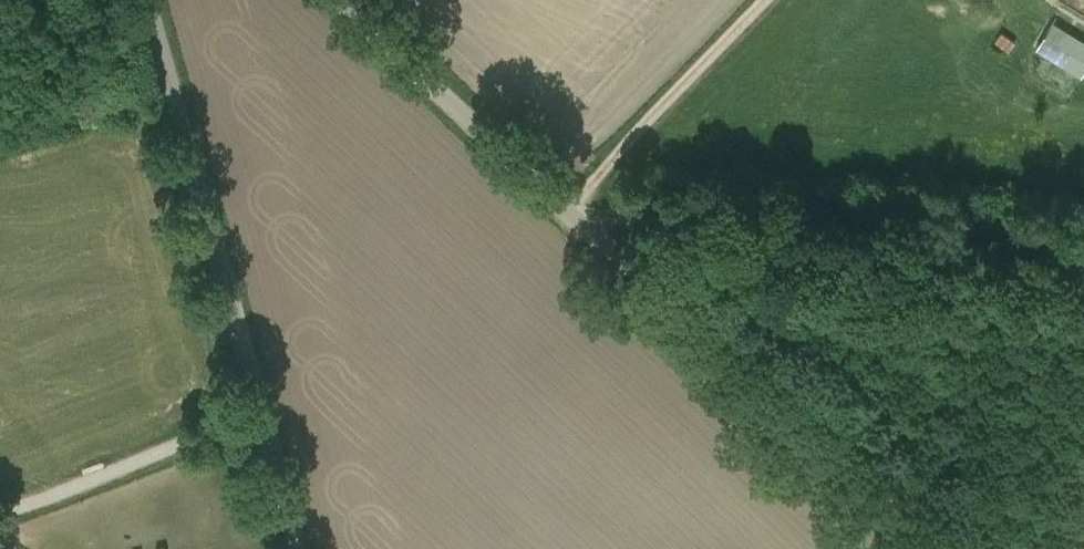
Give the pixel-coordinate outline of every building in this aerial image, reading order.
[(1058,31),(1048,48),(1058,54),(1056,58),(1083,74),(1083,67),(1079,64),(1083,56),(1083,47),(1058,31)]
